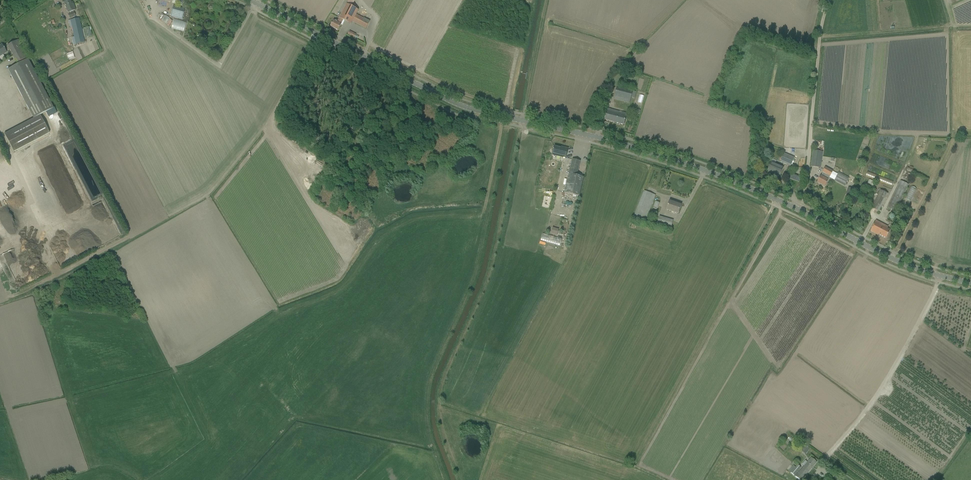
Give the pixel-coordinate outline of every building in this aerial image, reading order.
[(70,0),(64,3),(66,10),(67,12),(73,10),(75,10),(74,7),(73,3),(71,4),(70,0)] [(368,24),(370,22),(356,15),(358,10),(350,6),(354,0),(350,0),(340,17),(337,23),(334,21),(333,22),(330,27),(338,31),(341,25),(343,20),(351,24),(352,22),(366,29),(368,24)] [(182,20),(183,15),(184,10),(173,7),(170,16),(182,20)] [(76,44),(85,42),(79,18),(70,20),(76,44)] [(7,45),(10,50),(17,63),(25,59),(27,57),(20,44),(18,40),(7,45)] [(13,152),(49,133),(40,115),(53,108),(28,59),(8,70),(33,119),(4,134),(13,152)] [(634,99),(636,92),(617,87),(614,100),(629,104),(631,97),(634,99)] [(624,125),(625,120),(627,114),(622,112),(622,113),(610,110),(610,109),(607,108),(605,115),(604,120),(624,125)] [(50,147),(57,143),(54,137),(47,140),(50,147)] [(554,150),(552,155),(566,158),(568,149),(560,147),(560,148),(554,147),(554,149),(553,149),(553,150),(554,150)] [(820,168),(821,163),(823,152),(813,150),(811,167),(820,168)] [(794,158),(784,153),(780,162),(790,167),(794,158)] [(583,177),(577,176),(580,161),(572,159),(571,164),(569,174),(564,193),(579,196),(583,177)] [(784,167),(779,165),(771,161),(770,165),(768,170),(770,171),(769,172),(773,173),(773,172),(780,175),(784,167)] [(825,186),(827,182),(833,172),(829,170),(825,167),(822,172),(823,173),(821,176),(820,176),(817,182),(825,186)] [(845,186),(849,179),(849,178),(838,172),(834,181),(845,186)] [(882,172),(878,182),(885,185),(889,176),(882,172)] [(909,185),(900,181),(887,208),(895,212),(909,185)] [(907,200),(913,203),(918,189),(913,187),(907,200)] [(872,206),(871,208),(878,211),(887,194),(878,189),(876,193),(876,195),(874,194),(874,196),(875,196),(872,202),(874,203),(872,206)] [(644,224),(655,196),(644,191),(633,219),(644,224)] [(678,214),(679,210),(681,205),(670,201),(666,210),(678,214)] [(670,231),(673,221),(673,220),(655,215),(652,226),(670,231)] [(886,238),(888,234),(890,230),(887,229),(888,227),(876,221),(870,231),(878,235),(878,234),(886,238)] [(552,227),(550,234),(557,236),(559,229),(552,227)] [(14,240),(18,248),(24,245),(20,237),(14,240)] [(799,479),(802,479),(817,462),(811,457),(807,462),(805,461),(802,465),(804,466),(795,476),(799,479)] [(791,469),(789,471),(795,476),(797,473),(797,472),(801,467),(798,465),(792,471),(791,469)]
